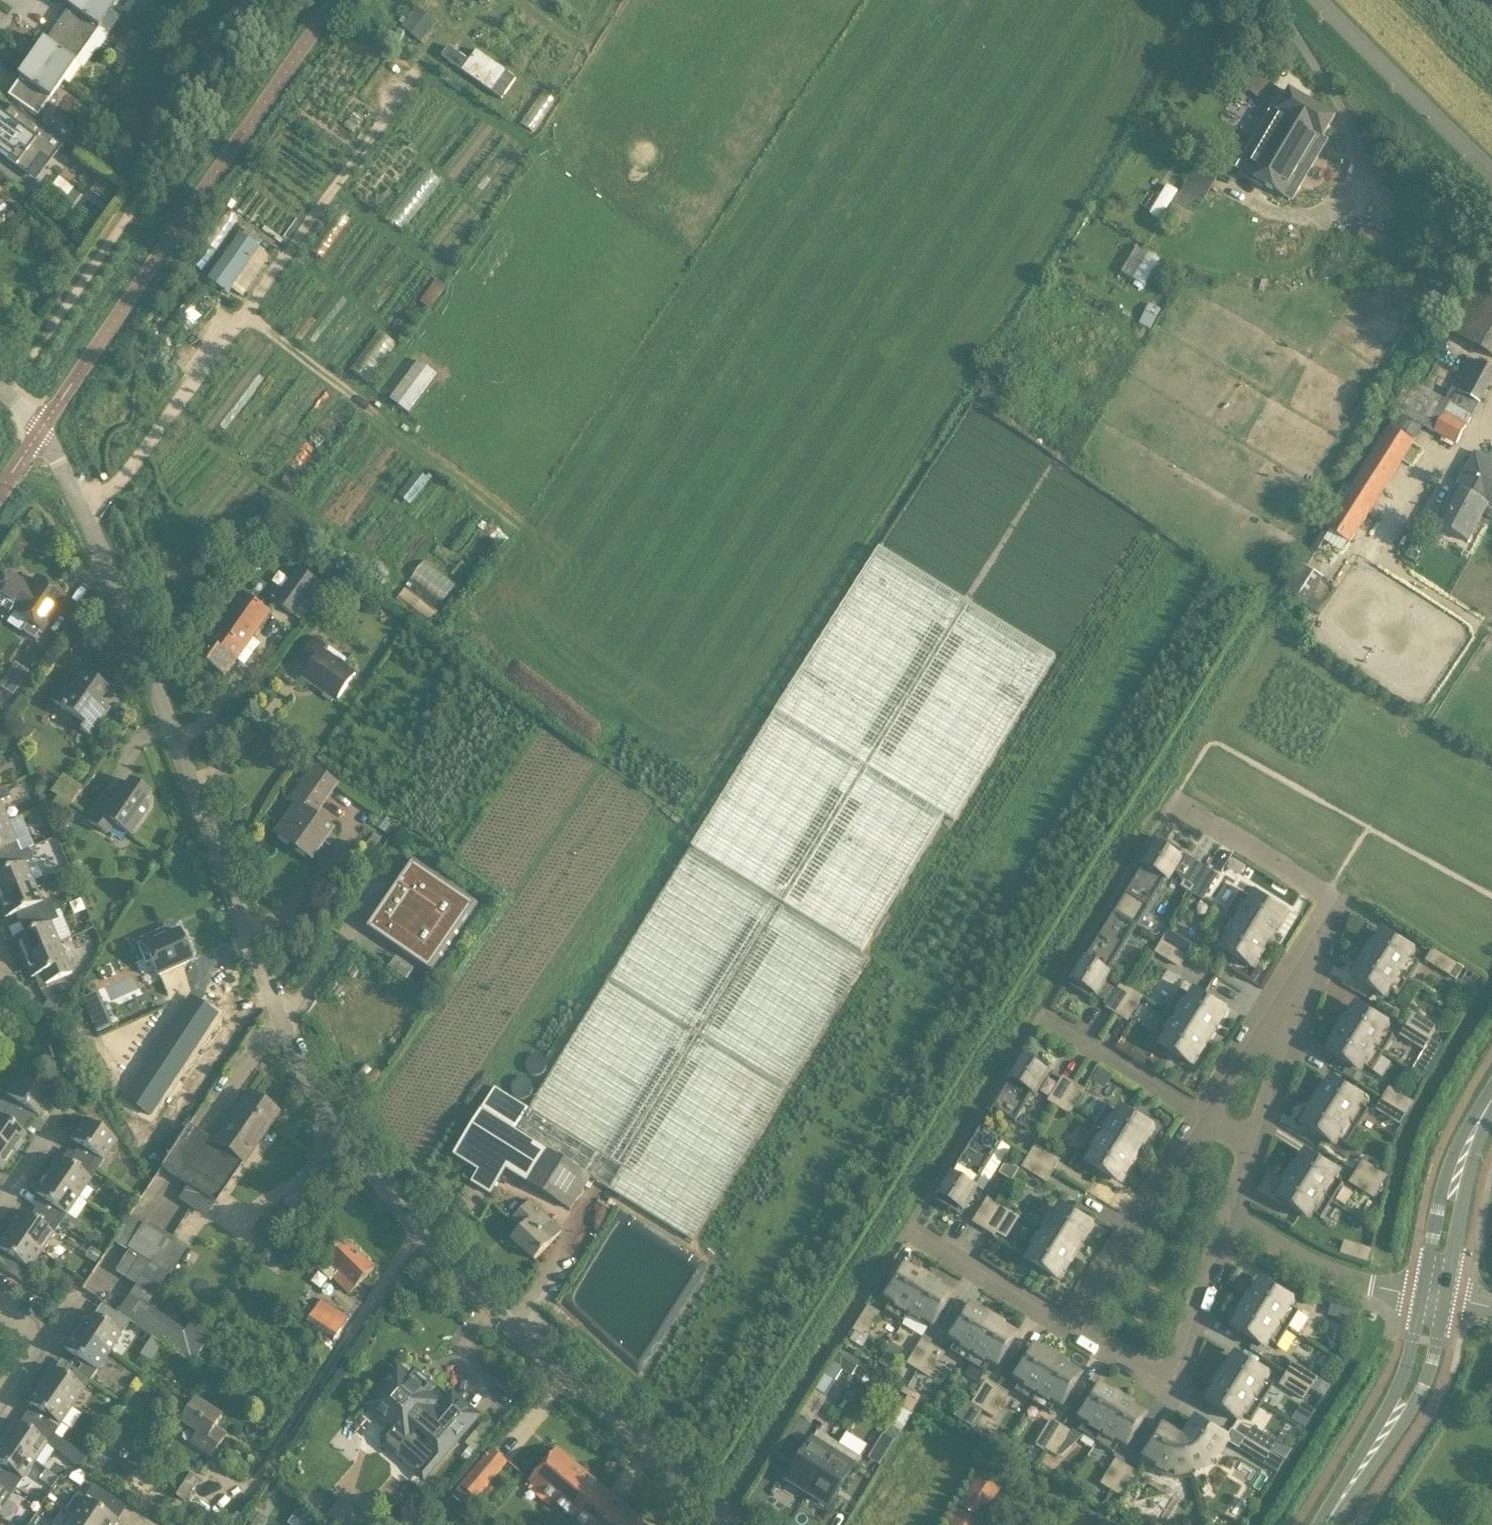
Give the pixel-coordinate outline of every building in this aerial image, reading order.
[(111,11),(96,0),(69,0),(65,6),(68,8),(57,25),(86,46),(111,11)] [(111,11),(118,0),(96,0),(111,11)] [(154,0),(156,8),(162,13),(170,2),(168,0),(155,0),(154,0)] [(421,41),(435,23),(417,8),(403,27),(421,41)] [(62,81),(86,46),(57,25),(45,42),(42,39),(29,58),(62,81)] [(122,43),(110,60),(121,68),(133,51),(122,43)] [(476,51),(469,61),(449,47),(442,57),(502,99),(516,79),(476,51)] [(1230,54),(1218,72),(1269,108),(1281,90),(1230,54)] [(37,117),(62,81),(29,58),(16,76),(19,79),(7,96),(37,117)] [(533,131),(557,99),(545,90),(522,122),(533,131)] [(1264,186),(1311,104),(1289,91),(1277,111),(1277,112),(1271,108),(1236,170),(1264,186)] [(97,105),(104,96),(98,92),(92,93),(87,99),(97,105)] [(1314,153),(1322,138),(1334,117),(1311,104),(1264,186),(1286,198),(1287,198),(1292,201),(1319,156),(1314,153)] [(26,174),(40,155),(50,161),(56,153),(63,145),(10,106),(2,117),(0,116),(0,155),(26,174)] [(1194,210),(1207,187),(1188,176),(1175,199),(1194,210)] [(91,193),(111,207),(120,194),(101,179),(91,193)] [(341,212),(318,245),(334,256),(357,222),(341,212)] [(1397,251),(1400,242),(1362,228),(1359,237),(1397,251)] [(241,234),(208,279),(225,291),(258,246),(241,234)] [(50,274),(57,267),(50,259),(42,266),(50,274)] [(183,275),(194,283),(198,277),(187,269),(183,275)] [(1477,272),(1445,327),(1491,355),(1491,281),(1477,272)] [(1149,308),(1141,323),(1150,328),(1158,313),(1149,308)] [(367,382),(398,343),(380,329),(349,367),(367,382)] [(1453,389),(1479,403),(1491,380),(1491,369),(1470,357),(1453,389)] [(387,399),(407,415),(440,374),(419,358),(387,399)] [(1409,380),(1393,410),(1456,445),(1472,416),(1409,380)] [(1323,526),(1350,544),(1414,442),(1388,425),(1323,526)] [(1435,525),(1468,543),(1469,542),(1468,541),(1483,514),(1491,519),(1491,462),(1475,452),(1436,524),(1435,523),(1435,525)] [(21,555),(29,543),(20,537),(12,549),(21,555)] [(451,571),(460,558),(441,545),(432,558),(451,571)] [(698,837),(691,848),(529,1109),(515,1132),(490,1116),(481,1111),(454,1155),(470,1165),(479,1171),(472,1182),(491,1194),(507,1170),(508,1170),(571,1209),(590,1178),(692,1241),(868,958),(861,953),(946,817),(954,822),(1056,658),(879,548),(698,837)] [(442,602),(457,582),(424,559),(410,579),(442,602)] [(1281,593),(1305,608),(1323,578),(1299,564),(1281,593)] [(304,602),(313,608),(330,585),(321,577),(318,581),(301,568),(276,603),(294,616),(304,602)] [(28,621),(22,631),(33,639),(40,629),(42,630),(64,597),(36,578),(29,588),(8,574),(0,585),(0,597),(16,608),(14,611),(28,621)] [(331,585),(330,585),(313,608),(326,618),(350,586),(338,576),(331,585)] [(205,639),(193,656),(224,677),(270,613),(243,594),(209,642),(205,639)] [(316,638),(303,657),(313,664),(303,677),(336,701),(356,674),(324,651),(329,647),(316,638)] [(0,685),(0,688),(12,696),(28,673),(14,663),(0,685)] [(63,683),(51,701),(84,723),(80,729),(90,736),(108,709),(98,702),(107,691),(84,675),(73,690),(63,683)] [(314,816),(329,795),(338,783),(314,766),(289,800),(297,806),(277,834),(312,859),(333,830),(314,816)] [(101,799),(86,821),(122,845),(147,809),(141,805),(148,795),(129,782),(112,806),(101,799)] [(0,789),(0,801),(10,797),(5,787),(0,789)] [(68,806),(55,798),(49,808),(61,816),(68,806)] [(8,822),(0,802),(0,825),(8,822)] [(37,820),(43,822),(46,820),(47,813),(43,809),(35,813),(37,820)] [(0,825),(0,848),(8,845),(12,855),(21,852),(8,822),(0,825)] [(374,832),(364,846),(371,851),(381,837),(374,832)] [(1126,894),(1148,908),(1182,852),(1160,839),(1126,894)] [(12,855),(5,858),(9,868),(0,872),(0,896),(33,882),(25,863),(33,860),(28,848),(21,852),(12,855)] [(430,972),(462,926),(478,902),(413,858),(365,928),(430,972)] [(1181,886),(1192,893),(1205,872),(1194,865),(1181,886)] [(1216,879),(1205,872),(1192,893),(1203,900),(1216,879)] [(0,896),(0,906),(5,918),(34,906),(38,916),(54,909),(49,898),(42,902),(33,882),(0,896)] [(1226,915),(1268,940),(1284,915),(1252,896),(1250,899),(1240,893),(1226,915)] [(58,920),(54,909),(38,916),(42,926),(13,938),(22,958),(59,943),(51,924),(58,920)] [(1115,912),(1069,986),(1091,1000),(1137,926),(1115,912)] [(1268,940),(1226,915),(1213,936),(1223,942),(1221,946),(1253,966),(1268,940)] [(143,945),(139,948),(146,963),(150,961),(156,976),(191,960),(183,943),(185,940),(182,934),(179,933),(177,930),(163,936),(161,931),(141,940),(143,945)] [(1162,941),(1183,955),(1190,944),(1169,931),(1162,941)] [(1366,954),(1408,980),(1419,963),(1409,957),(1411,953),(1379,933),(1366,954)] [(1176,965),(1183,955),(1162,941),(1155,952),(1176,965)] [(59,943),(22,958),(30,978),(41,974),(45,984),(72,973),(59,943)] [(1435,952),(1429,962),(1450,976),(1457,965),(1435,952)] [(1397,998),(1408,980),(1366,954),(1353,975),(1385,995),(1387,992),(1397,998)] [(406,980),(407,980),(414,970),(396,958),(389,968),(406,980)] [(1108,1005),(1118,1012),(1132,990),(1121,984),(1108,1005)] [(1142,997),(1132,990),(1118,1012),(1129,1018),(1142,997)] [(1166,1012),(1208,1038),(1223,1013),(1192,993),(1190,997),(1179,990),(1166,1012)] [(96,992),(81,999),(96,1033),(111,1026),(96,992)] [(60,1010),(47,1001),(40,1009),(53,1019),(60,1010)] [(179,1013),(122,1098),(149,1115),(216,1014),(201,1004),(190,1021),(179,1013)] [(1354,1007),(1341,1028),(1383,1054),(1394,1037),(1383,1030),(1385,1027),(1354,1007)] [(1193,1063),(1208,1038),(1166,1012),(1153,1033),(1163,1040),(1161,1043),(1193,1063)] [(1410,1026),(1430,1039),(1437,1029),(1417,1015),(1410,1026)] [(1430,1039),(1410,1026),(1403,1036),(1423,1050),(1430,1039)] [(1383,1054),(1341,1028),(1328,1049),(1359,1069),(1361,1065),(1372,1072),(1383,1054)] [(993,1108),(1015,1122),(1049,1067),(1027,1053),(993,1108)] [(0,1103),(0,1104),(7,1108),(13,1100),(38,1117),(52,1097),(19,1075),(0,1103)] [(1059,1108),(1072,1087),(1061,1080),(1048,1101),(1059,1108)] [(1329,1081),(1316,1102),(1357,1128),(1368,1110),(1358,1104),(1360,1101),(1329,1081)] [(1072,1087),(1059,1108),(1070,1114),(1083,1093),(1072,1087)] [(1392,1090),(1385,1101),(1406,1114),(1413,1103),(1392,1090)] [(228,1152),(261,1103),(247,1094),(214,1143),(191,1127),(163,1167),(215,1203),(242,1162),(228,1152)] [(1400,1124),(1406,1114),(1385,1101),(1378,1111),(1400,1124)] [(1357,1128),(1316,1102),(1303,1122),(1334,1142),(1336,1139),(1346,1145),(1357,1128)] [(228,1152),(242,1162),(276,1113),(261,1103),(228,1152)] [(7,1108),(0,1104),(0,1144),(14,1153),(26,1135),(0,1118),(7,1108)] [(1093,1129),(1135,1155),(1151,1130),(1119,1110),(1117,1114),(1107,1107),(1093,1129)] [(89,1165),(97,1170),(117,1141),(84,1119),(70,1139),(96,1156),(89,1165)] [(981,1127),(935,1201),(958,1215),(1004,1141),(981,1127)] [(1135,1155),(1093,1129),(1080,1151),(1090,1157),(1088,1160),(1120,1180),(1135,1155)] [(0,1144),(0,1171),(1,1171),(14,1153),(0,1144)] [(1035,1146),(1029,1156),(1050,1169),(1056,1159),(1035,1146)] [(1303,1154),(1290,1175),(1332,1201),(1343,1184),(1333,1178),(1335,1174),(1303,1154)] [(1043,1180),(1050,1169),(1029,1156),(1022,1167),(1043,1180)] [(57,1157),(45,1175),(78,1197),(97,1170),(89,1165),(83,1174),(57,1157)] [(1006,1162),(999,1173),(1012,1181),(1019,1170),(1006,1162)] [(1366,1163),(1359,1174),(1380,1187),(1387,1176),(1366,1163)] [(1373,1197),(1380,1187),(1359,1174),(1352,1184),(1373,1197)] [(60,1224),(78,1197),(45,1175),(33,1193),(58,1210),(52,1219),(60,1224)] [(1332,1201),(1290,1175),(1277,1196),(1309,1216),(1311,1213),(1321,1219),(1332,1201)] [(985,1226),(999,1205),(988,1198),(975,1220),(985,1226)] [(530,1201),(512,1219),(521,1228),(512,1238),(534,1260),(562,1232),(530,1201)] [(999,1205),(985,1226),(996,1233),(1009,1211),(999,1205)] [(1043,1233),(1075,1253),(1090,1228),(1058,1208),(1043,1233)] [(20,1211),(8,1229),(41,1252),(60,1224),(52,1219),(46,1229),(20,1211)] [(129,1216),(112,1241),(126,1250),(126,1248),(129,1250),(115,1271),(136,1284),(116,1313),(191,1365),(211,1335),(189,1319),(180,1331),(146,1308),(187,1247),(144,1220),(141,1224),(129,1216)] [(41,1252),(8,1229),(0,1241),(0,1250),(21,1265),(15,1274),(22,1279),(41,1252)] [(1075,1253),(1043,1233),(1028,1258),(1059,1277),(1075,1253)] [(346,1241),(327,1260),(318,1269),(330,1281),(334,1277),(350,1294),(375,1269),(346,1241)] [(1348,1243),(1344,1255),(1367,1262),(1371,1250),(1348,1243)] [(910,1313),(930,1281),(908,1268),(889,1299),(892,1301),(885,1312),(904,1323),(910,1313)] [(29,1279),(25,1284),(33,1289),(36,1284),(29,1279)] [(930,1281),(910,1313),(930,1325),(950,1293),(930,1281)] [(1246,1304),(1288,1330),(1299,1312),(1289,1306),(1291,1303),(1259,1283),(1246,1304)] [(305,1308),(298,1319),(320,1334),(319,1335),(320,1336),(321,1335),(333,1342),(348,1319),(322,1301),(313,1314),(305,1308)] [(1277,1347),(1288,1330),(1246,1304),(1233,1325),(1265,1344),(1267,1341),(1277,1347)] [(1332,1317),(1356,1323),(1359,1311),(1335,1304),(1332,1317)] [(968,1363),(994,1320),(973,1308),(953,1339),(957,1341),(950,1352),(968,1363)] [(867,1309),(854,1330),(865,1337),(878,1316),(867,1309)] [(88,1312),(76,1330),(109,1353),(127,1326),(120,1321),(114,1330),(88,1312)] [(994,1320),(968,1363),(986,1373),(992,1363),(995,1365),(1015,1333),(994,1320)] [(90,1380),(109,1353),(76,1330),(63,1348),(89,1366),(83,1375),(90,1380)] [(918,1370),(931,1349),(921,1343),(908,1364),(918,1370)] [(319,1345),(312,1355),(322,1362),(329,1351),(319,1345)] [(1032,1403),(1059,1361),(1038,1348),(1018,1379),(1021,1381),(1015,1392),(1032,1403)] [(942,1356),(931,1349),(918,1370),(929,1377),(942,1356)] [(898,1358),(887,1351),(879,1365),(890,1371),(898,1358)] [(1221,1377),(1263,1404),(1274,1386),(1263,1380),(1265,1376),(1233,1357),(1221,1377)] [(1059,1361),(1032,1403),(1050,1413),(1056,1403),(1060,1405),(1079,1374),(1059,1361)] [(1296,1365),(1289,1376),(1310,1389),(1317,1378),(1296,1365)] [(72,1407),(90,1380),(83,1375),(77,1384),(51,1366),(39,1384),(72,1407)] [(425,1392),(427,1390),(412,1377),(410,1379),(397,1369),(367,1405),(393,1428),(384,1438),(385,1446),(424,1479),(477,1417),(452,1395),(440,1409),(435,1405),(437,1403),(425,1392)] [(813,1420),(837,1382),(826,1375),(802,1413),(813,1420)] [(1310,1389),(1289,1376),(1283,1386),(1304,1399),(1310,1389)] [(1252,1421),(1263,1404),(1221,1377),(1208,1398),(1240,1418),(1242,1415),(1252,1421)] [(983,1410),(996,1389),(985,1383),(972,1404),(983,1410)] [(52,1420),(46,1429),(53,1434),(72,1407),(39,1384),(26,1403),(52,1420)] [(1097,1443),(1123,1401),(1102,1388),(1083,1420),(1086,1422),(1082,1429),(1077,1426),(1071,1435),(1061,1429),(1048,1450),(1058,1457),(1067,1442),(1073,1446),(1084,1434),(1097,1443)] [(996,1389),(983,1410),(994,1417),(1007,1396),(996,1389)] [(196,1400),(182,1422),(199,1433),(192,1443),(212,1456),(224,1438),(213,1431),(222,1417),(196,1400)] [(1123,1401),(1097,1443),(1115,1453),(1121,1443),(1124,1445),(1144,1413),(1123,1401)] [(1300,1411),(1301,1412),(1298,1417),(1306,1424),(1316,1411),(1305,1404),(1300,1411)] [(35,1461),(53,1434),(46,1429),(40,1438),(14,1421),(2,1439),(35,1461)] [(886,1435),(884,1434),(871,1455),(882,1462),(895,1440),(896,1441),(905,1428),(894,1421),(886,1435)] [(1183,1438),(1192,1472),(1201,1470),(1215,1459),(1226,1441),(1194,1421),(1183,1438)] [(1037,1444),(1048,1450),(1061,1429),(1050,1422),(1037,1444)] [(1192,1472),(1183,1438),(1166,1427),(1147,1459),(1158,1466),(1155,1473),(1163,1476),(1170,1479),(1178,1480),(1186,1480),(1194,1478),(1192,1472)] [(1256,1429),(1249,1440),(1271,1453),(1277,1442),(1256,1429)] [(808,1495),(839,1445),(818,1432),(788,1479),(801,1487),(800,1489),(808,1495)] [(35,1461),(2,1439),(0,1441),(0,1464),(15,1474),(9,1483),(16,1488),(35,1461)] [(1271,1453),(1249,1440),(1243,1451),(1264,1464),(1271,1453)] [(84,1442),(79,1450),(87,1455),(92,1447),(84,1442)] [(839,1445),(808,1495),(816,1499),(817,1498),(830,1506),(860,1458),(839,1445)] [(492,1449),(452,1495),(468,1508),(507,1462),(492,1449)] [(469,1449),(462,1458),(467,1462),(475,1454),(469,1449)] [(530,1481),(577,1521),(603,1489),(558,1449),(530,1481)] [(87,1464),(98,1472),(108,1458),(97,1450),(87,1464)] [(1112,1490),(1125,1469),(1115,1463),(1102,1484),(1112,1490)] [(1136,1476),(1125,1469),(1112,1490),(1123,1497),(1136,1476)] [(72,1475),(69,1480),(80,1486),(82,1483),(87,1475),(81,1471),(72,1475)] [(170,1493),(183,1502),(197,1480),(184,1471),(170,1493)] [(982,1471),(960,1506),(980,1519),(1003,1484),(982,1471)] [(16,1488),(9,1483),(3,1492),(0,1491),(0,1512),(16,1488)] [(161,1491),(150,1483),(141,1495),(153,1503),(161,1491)] [(74,1515),(88,1524),(116,1524),(119,1520),(113,1516),(122,1503),(95,1485),(86,1497),(80,1493),(67,1511),(74,1515)] [(577,1521),(581,1524),(646,1524),(603,1489),(577,1521)] [(340,1498),(328,1514),(314,1503),(308,1511),(325,1524),(361,1524),(366,1519),(340,1498)] [(394,1506),(381,1509),(385,1524),(400,1524),(394,1506)] [(958,1509),(949,1524),(977,1524),(979,1522),(958,1509)] [(253,1524),(263,1524),(267,1519),(260,1514),(253,1524)] [(74,1515),(67,1524),(88,1524),(74,1515)]
